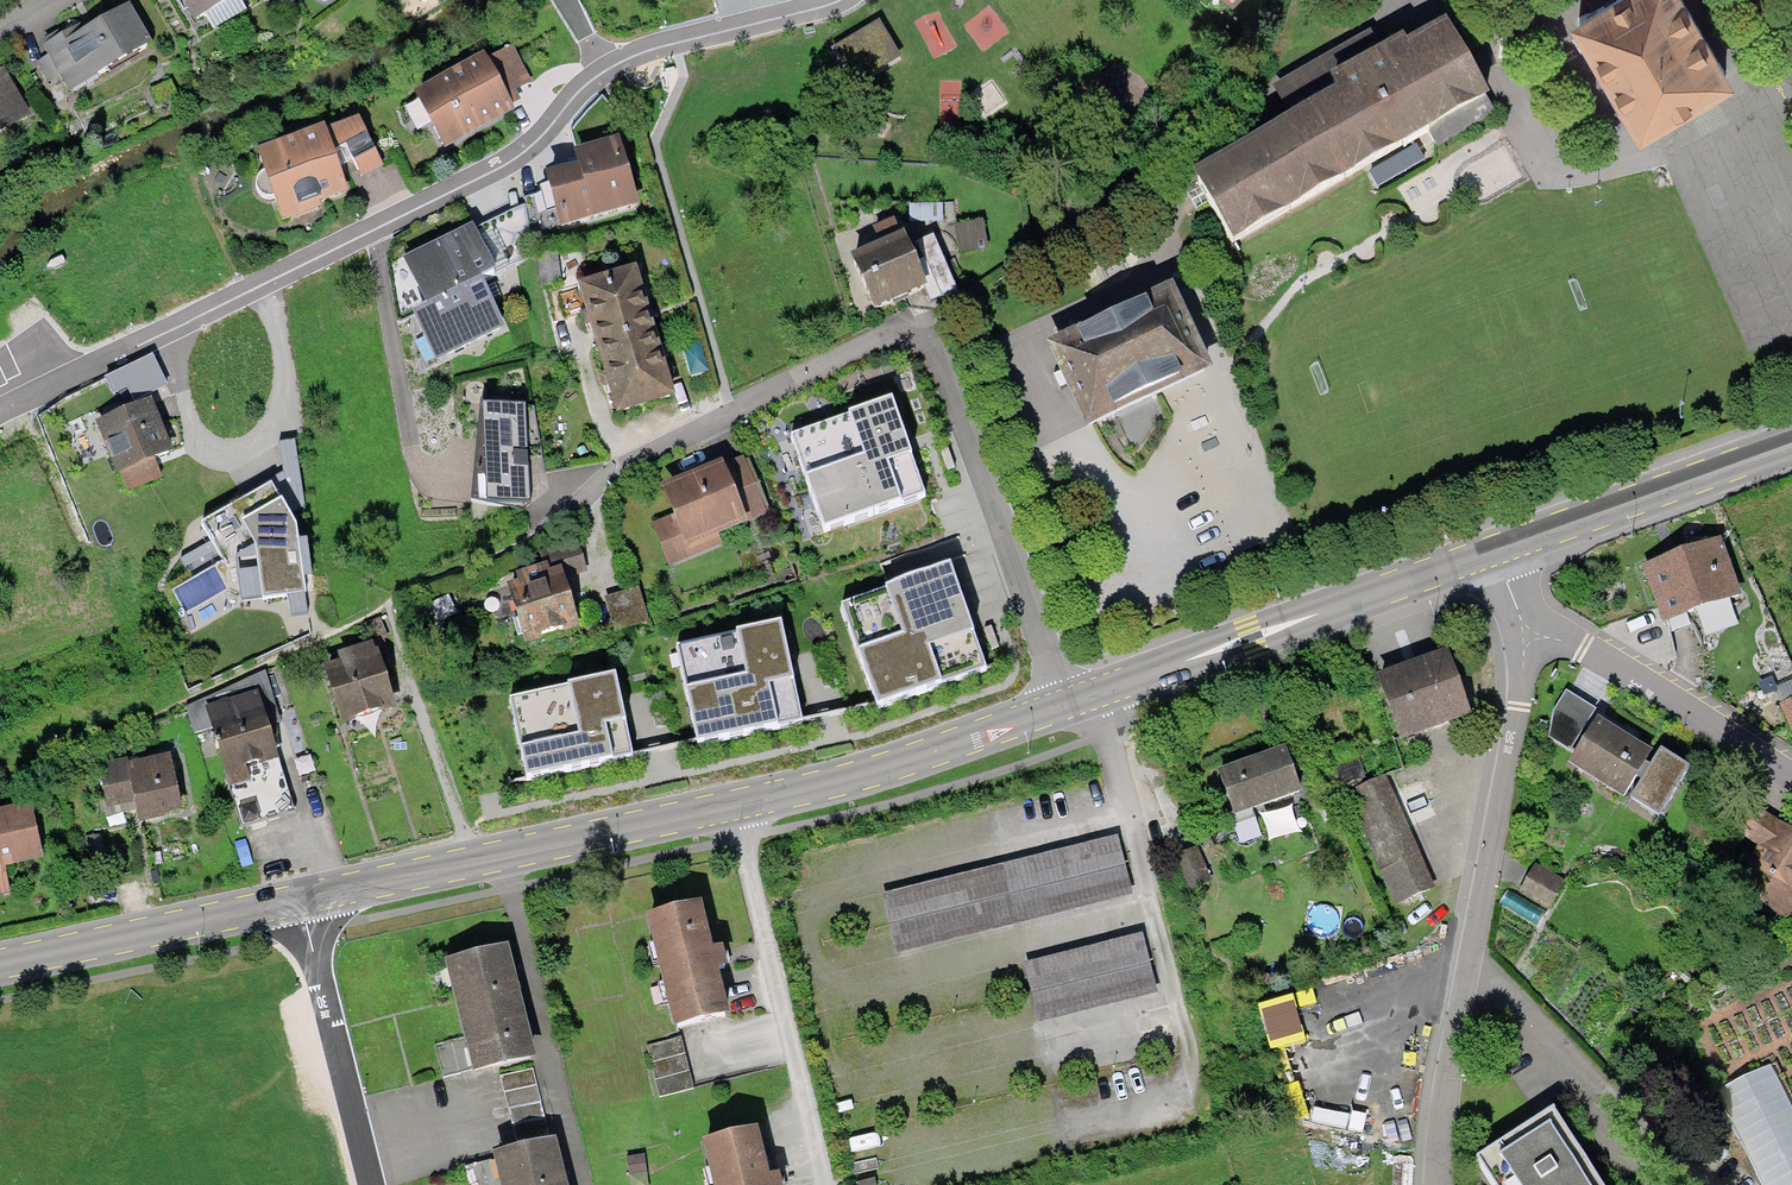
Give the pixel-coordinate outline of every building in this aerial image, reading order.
[(195,23),(236,0),(182,0),(195,23)] [(1643,125),(1657,116),(1728,74),(1683,0),(1610,0),(1579,18),(1643,125)] [(71,88),(149,48),(126,3),(72,31),(69,25),(42,38),(51,55),(38,62),(47,79),(63,71),(71,88)] [(902,59),(879,22),(836,49),(859,86),(902,59)] [(1299,130),(1201,185),(1234,244),(1487,102),(1448,33),(1387,68),(1379,53),(1373,42),(1279,95),(1299,130)] [(485,49),(413,91),(446,147),(512,108),(509,103),(519,97),(515,91),(532,81),(510,44),(489,56),(485,49)] [(0,68),(0,134),(29,116),(0,68)] [(324,125),(256,151),(281,220),(322,205),(320,201),(347,190),(333,150),(346,145),(362,176),(385,164),(360,115),(326,130),(324,125)] [(578,164),(547,173),(550,185),(541,188),(542,194),(526,198),(535,229),(561,222),(562,225),(639,203),(620,136),(573,149),(578,164)] [(473,225),(402,258),(425,305),(483,277),(529,255),(527,205),(475,229),(473,225)] [(903,238),(850,263),(874,315),(926,290),(915,266),(926,261),(943,297),(958,290),(933,237),(907,249),(903,238)] [(570,288),(587,348),(645,332),(627,271),(570,288)] [(483,277),(425,305),(410,311),(436,364),(508,330),(483,277)] [(1161,292),(1044,347),(1082,428),(1199,374),(1161,292)] [(645,332),(587,348),(607,414),(664,397),(645,332)] [(148,396),(97,418),(128,492),(165,477),(156,456),(170,450),(148,396)] [(791,439),(827,541),(928,505),(892,403),(791,439)] [(547,490),(532,407),(481,410),(473,504),(528,501),(547,490)] [(248,498),(202,524),(212,542),(180,560),(192,581),(173,592),(187,615),(191,634),(241,601),(287,596),(290,616),(308,613),(303,578),(310,577),(307,540),(298,540),(296,526),(291,515),(305,508),(296,440),(279,443),(284,473),(270,480),(271,484),(248,498)] [(711,464),(652,488),(664,517),(647,523),(667,573),(718,552),(712,537),(763,517),(740,461),(714,472),(711,464)] [(1643,574),(1665,631),(1738,603),(1716,546),(1643,574)] [(510,585),(497,589),(516,650),(570,633),(556,588),(583,579),(578,562),(552,570),(550,562),(507,575),(510,585)] [(831,606),(866,710),(979,671),(944,568),(831,606)] [(634,592),(599,601),(608,635),(643,626),(634,592)] [(662,649),(685,748),(792,725),(770,625),(662,649)] [(330,664),(313,670),(331,729),(390,711),(369,642),(327,655),(330,664)] [(1403,744),(1459,723),(1433,655),(1376,676),(1403,744)] [(500,701),(517,782),(624,760),(607,678),(500,701)] [(254,693),(198,709),(232,826),(288,810),(254,693)] [(1595,709),(1566,693),(1555,713),(1550,741),(1571,752),(1595,709)] [(1569,767),(1617,798),(1643,758),(1595,727),(1569,767)] [(1279,747),(1208,772),(1232,839),(1252,832),(1244,809),(1294,792),(1279,747)] [(1690,770),(1664,754),(1633,802),(1660,818),(1690,770)] [(119,759),(89,766),(101,815),(122,810),(126,828),(172,817),(159,760),(122,769),(119,759)] [(1383,781),(1349,795),(1397,906),(1428,893),(1400,828),(1431,815),(1417,782),(1389,793),(1383,781)] [(34,859),(22,807),(0,812),(0,866),(34,859)] [(1751,810),(1736,836),(1754,847),(1741,869),(1753,876),(1739,900),(1784,926),(1791,911),(1791,834),(1751,810)] [(1114,843),(875,897),(889,955),(1128,901),(1114,843)] [(1516,888),(1545,910),(1562,888),(1533,865),(1516,888)] [(643,923),(669,1033),(721,1021),(695,911),(643,923)] [(1139,939),(1021,969),(1036,1026),(1153,996),(1139,939)] [(499,950),(439,964),(465,1073),(525,1058),(499,950)] [(662,1098),(697,1093),(691,1043),(655,1047),(662,1098)] [(1713,1095),(1756,1184),(1791,1184),(1791,1116),(1769,1068),(1713,1095)] [(1545,1112),(1475,1155),(1494,1184),(1591,1184),(1545,1112)] [(707,1184),(766,1184),(752,1129),(697,1142),(707,1184)] [(487,1158),(493,1184),(555,1184),(545,1144),(487,1158)]
